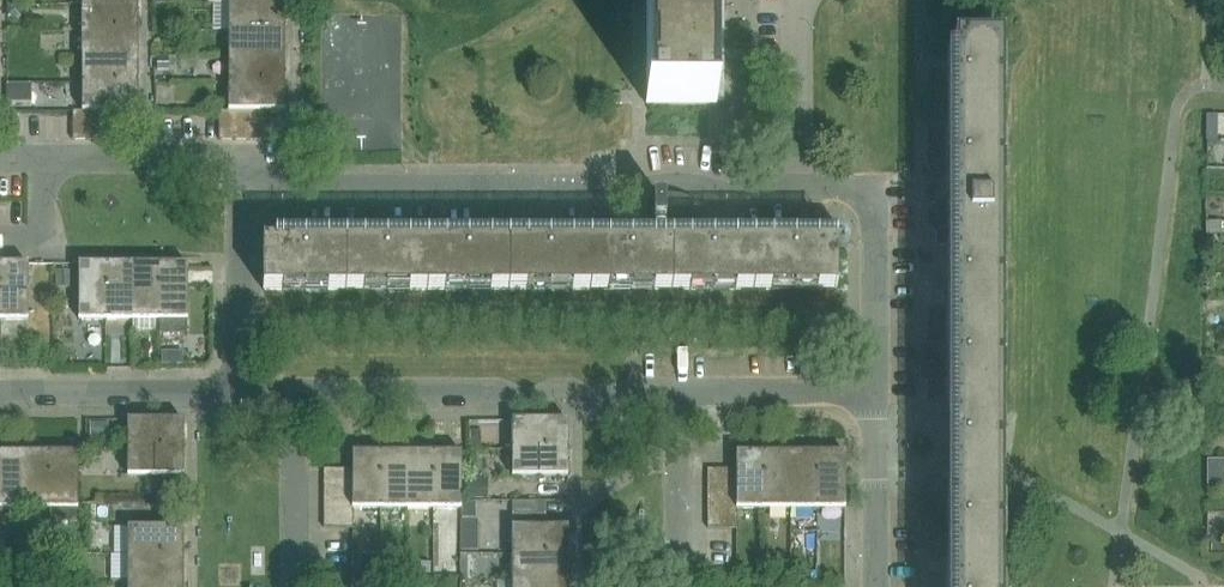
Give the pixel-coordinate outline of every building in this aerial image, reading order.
[(646,104),(716,104),(716,102),(724,102),(724,0),(646,0),(646,104)] [(21,3),(7,4),(7,17),(21,17),(21,3)] [(284,3),(229,3),(229,29),(284,29),(284,3)] [(82,4),(82,31),(138,31),(138,4),(82,4)] [(284,29),(229,29),(229,56),(284,56),(284,29)] [(82,31),(82,57),(138,57),(138,31),(82,31)] [(928,227),(936,232),(936,246),(946,246),(947,246),(953,246),(954,412),(954,485),(954,486),(954,586),(1002,586),(1002,486),(1001,412),(1001,43),(975,43),(953,44),(953,50),(953,58),(953,208),(947,208),(946,208),(945,207),(937,203),(928,208),(928,227)] [(284,82),(284,56),(229,56),(229,82),(284,82)] [(82,57),(82,83),(138,83),(138,57),(82,57)] [(157,58),(157,70),(169,70),(169,58),(157,58)] [(264,110),(284,110),(284,82),(229,82),(229,110),(234,110),(249,110),(264,110)] [(7,83),(7,103),(32,103),(32,83),(7,83)] [(117,110),(138,110),(138,83),(82,83),(82,110),(87,110),(102,110),(117,110)] [(72,110),(72,111),(72,139),(87,139),(87,110),(82,110),(72,110)] [(102,139),(102,110),(87,110),(87,139),(102,139)] [(102,139),(117,139),(117,110),(102,110),(102,139)] [(220,110),(220,115),(219,139),(234,139),(234,110),(229,110),(220,110)] [(234,139),(249,139),(249,110),(234,110),(234,139)] [(249,110),(249,139),(264,139),(264,110),(249,110)] [(1206,127),(1206,141),(1217,141),(1217,127),(1206,127)] [(653,226),(665,226),(685,226),(685,207),(678,205),(673,204),(668,203),(660,202),(653,202),(653,226)] [(1206,234),(1220,234),(1220,222),(1206,222),(1206,234)] [(264,242),(264,290),(283,290),(327,290),(364,290),(409,290),(445,290),(490,291),(527,291),(572,291),(587,291),(609,291),(653,291),(690,291),(735,291),(771,291),(816,291),(836,291),(836,257),(836,243),(835,243),(831,243),(276,242),(275,242),(264,242)] [(0,264),(0,319),(28,319),(28,264),(0,264)] [(79,264),(79,319),(107,319),(107,264),(79,264)] [(107,264),(107,319),(133,319),(133,264),(107,264)] [(133,264),(133,319),(159,319),(160,264),(133,264)] [(187,319),(187,264),(160,264),(159,319),(159,333),(186,333),(186,319),(187,319)] [(56,270),(56,285),(70,285),(70,270),(56,270)] [(162,351),(162,364),(183,364),(183,351),(162,351)] [(183,420),(128,420),(128,448),(183,448),(183,420)] [(568,420),(512,420),(512,448),(568,448),(568,420)] [(104,436),(104,424),(90,424),(91,436),(104,436)] [(470,431),(470,446),(481,446),(481,431),(470,431)] [(128,476),(183,476),(183,448),(128,448),(128,476)] [(512,475),(568,475),(568,448),(512,448),(512,475)] [(381,452),(353,452),(353,468),(353,483),(353,498),(353,508),(381,508),(381,452)] [(381,452),(381,508),(407,508),(407,452),(381,452)] [(407,452),(407,508),(433,508),(434,452),(407,452)] [(461,508),(461,452),(434,452),(433,508),(461,508)] [(23,509),(24,453),(0,453),(0,509),(23,509)] [(24,453),(23,509),(50,509),(50,453),(24,453)] [(50,523),(77,523),(77,509),(77,453),(50,453),(50,509),(50,523)] [(765,453),(737,453),(737,469),(737,484),(737,498),(737,508),(765,508),(765,453)] [(791,508),(791,453),(765,453),(765,508),(791,508)] [(818,508),(817,453),(791,453),(791,508),(818,508)] [(846,508),(845,453),(817,453),(818,508),(846,508)] [(353,468),(324,468),(324,483),(353,483),(353,468)] [(737,469),(708,469),(708,484),(737,484),(737,469)] [(463,479),(463,499),(488,499),(488,479),(463,479)] [(353,483),(324,483),(324,498),(353,498),(353,483)] [(737,484),(708,484),(708,498),(737,498),(737,484)] [(353,498),(324,498),(324,513),(353,513),(353,508),(353,498)] [(737,498),(708,498),(708,513),(737,513),(737,508),(737,498)] [(512,527),(512,554),(568,554),(568,532),(568,527),(545,527),(545,514),(546,502),(512,501),(512,514),(512,527)] [(477,502),(462,502),(462,518),(477,518),(477,502)] [(324,527),(348,528),(353,528),(353,513),(324,513),(324,527)] [(708,528),(732,528),(737,528),(737,513),(708,513),(708,528)] [(183,554),(183,527),(128,527),(128,554),(183,554)] [(1223,551),(1223,538),(1211,538),(1211,551),(1223,551)] [(183,554),(128,554),(128,581),(183,581),(183,554)] [(378,554),(362,554),(362,574),(378,574),(378,554)] [(512,554),(512,581),(568,581),(568,554),(512,554)] [(88,557),(80,557),(80,569),(88,569),(88,557)] [(421,562),(421,575),(432,575),(432,562),(421,562)]
